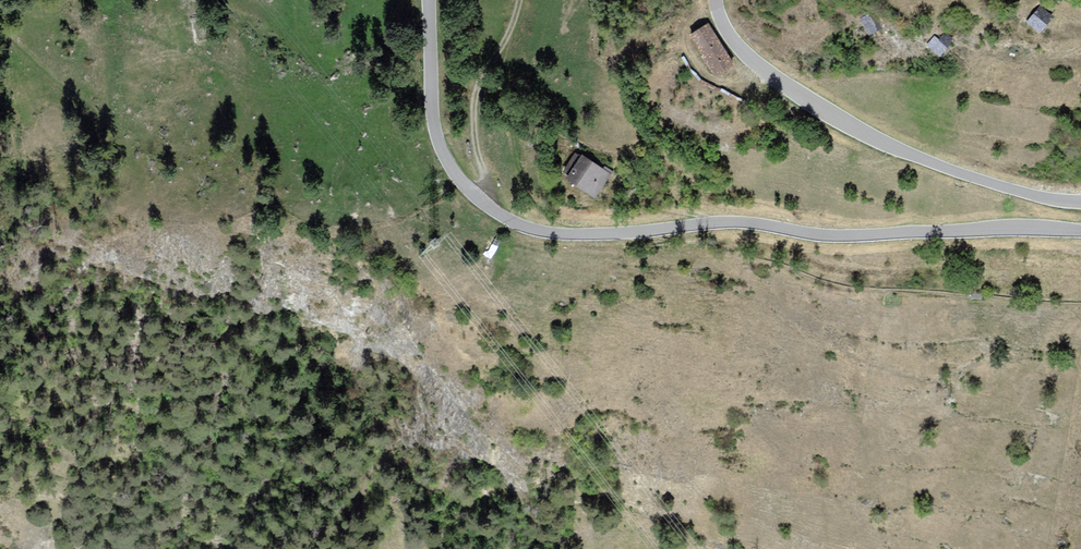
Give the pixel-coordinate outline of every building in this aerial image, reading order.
[(1040,7),(1029,21),(1041,31),(1052,16),(1040,7)] [(874,13),(862,18),(870,35),(882,29),(874,13)] [(710,23),(691,35),(717,76),(736,64),(710,23)] [(939,40),(935,36),(928,44),(940,55),(947,47),(946,46),(952,39),(946,33),(939,40)] [(611,173),(581,155),(566,178),(596,197),(611,173)]
